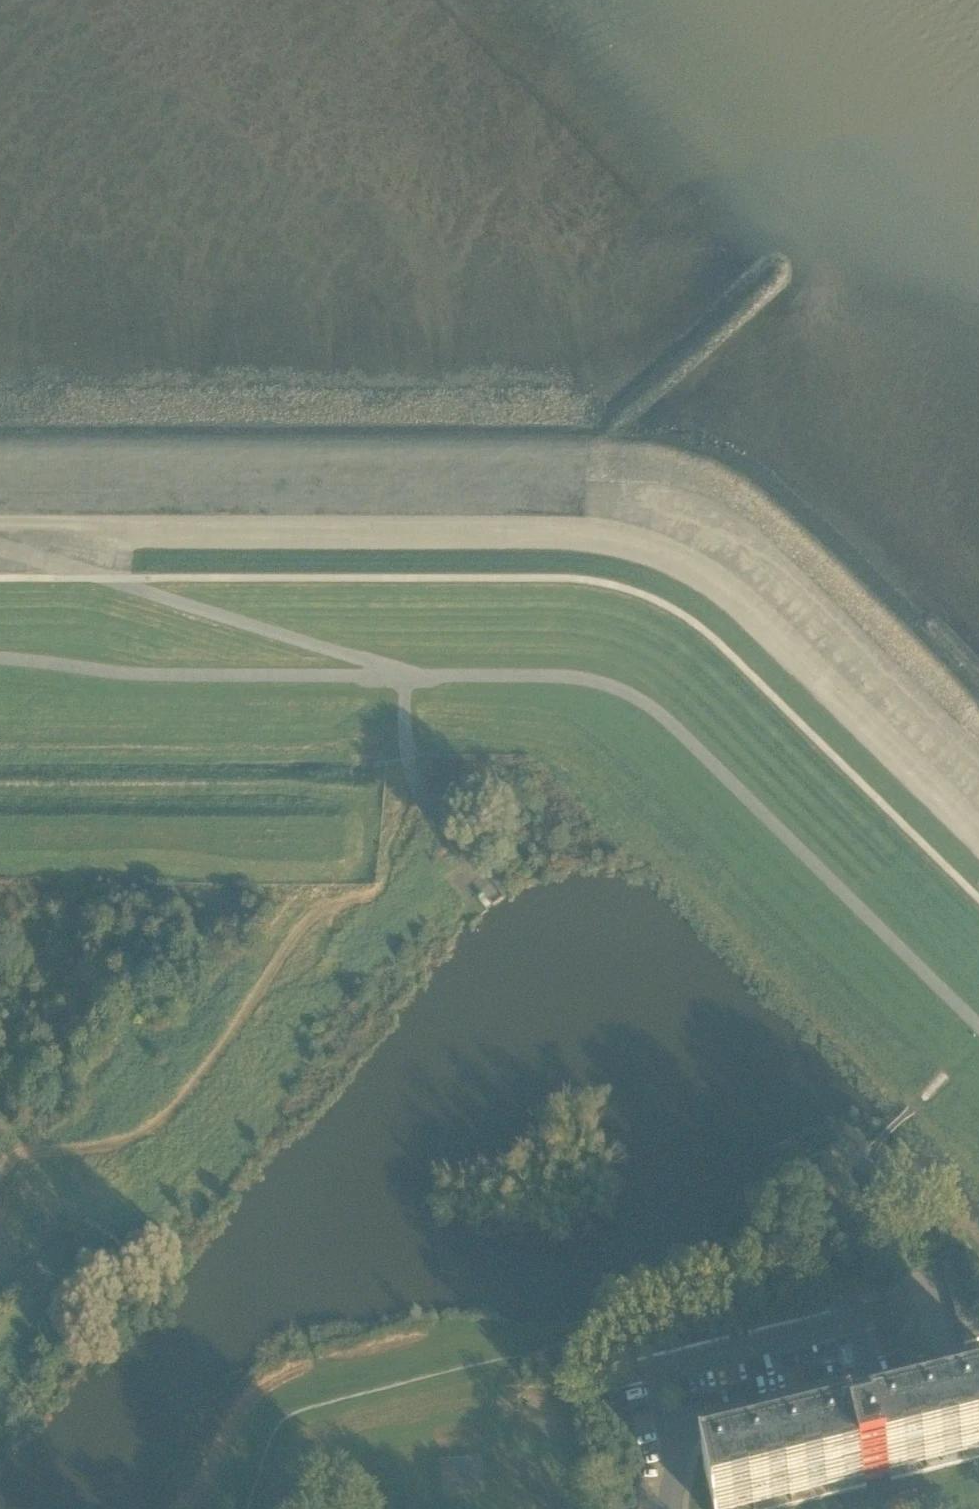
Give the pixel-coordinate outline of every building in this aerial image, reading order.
[(870,1281),(865,1265),(854,1268),(858,1284),(870,1281)] [(881,1294),(904,1288),(901,1276),(878,1282),(881,1294)] [(857,1300),(881,1294),(878,1282),(854,1288),(857,1300)] [(884,1305),(907,1299),(904,1288),(881,1294),(884,1305)] [(819,1317),(830,1314),(824,1290),(813,1293),(819,1317)] [(807,1320),(819,1317),(813,1293),(801,1296),(807,1320)] [(860,1312),(884,1305),(881,1294),(857,1300),(860,1312)] [(795,1322),(807,1320),(801,1296),(789,1299),(795,1322)] [(784,1325),(795,1322),(789,1299),(778,1302),(784,1325)] [(772,1328),(784,1325),(778,1302),(766,1305),(772,1328)] [(760,1331),(772,1328),(766,1305),(755,1308),(760,1331)] [(864,1323),(887,1317),(884,1305),(860,1312),(864,1323)] [(978,1318),(978,1308),(978,1306),(955,1312),(958,1323),(978,1318)] [(749,1334),(760,1331),(755,1308),(743,1311),(749,1334)] [(890,1329),(901,1326),(913,1322),(910,1311),(887,1317),(890,1329)] [(719,1342),(730,1339),(725,1316),(713,1318),(719,1342)] [(867,1335),(890,1329),(887,1317),(864,1323),(867,1335)] [(707,1345),(719,1342),(713,1318),(701,1321),(707,1345)] [(978,1330),(978,1318),(958,1323),(962,1335),(978,1330)] [(696,1348),(707,1345),(701,1321),(690,1324),(696,1348)] [(684,1350),(696,1348),(690,1324),(678,1327),(684,1350)] [(673,1353),(684,1350),(678,1327),(667,1330),(673,1353)] [(877,1333),(883,1353),(897,1349),(892,1329),(877,1333)] [(978,1343),(978,1330),(962,1335),(965,1347),(978,1343)] [(620,1392),(643,1386),(641,1374),(617,1380),(620,1392)] [(879,1429),(874,1409),(861,1413),(863,1423),(851,1426),(854,1436),(706,1473),(715,1508),(791,1508),(978,1462),(978,1404),(879,1429)]
